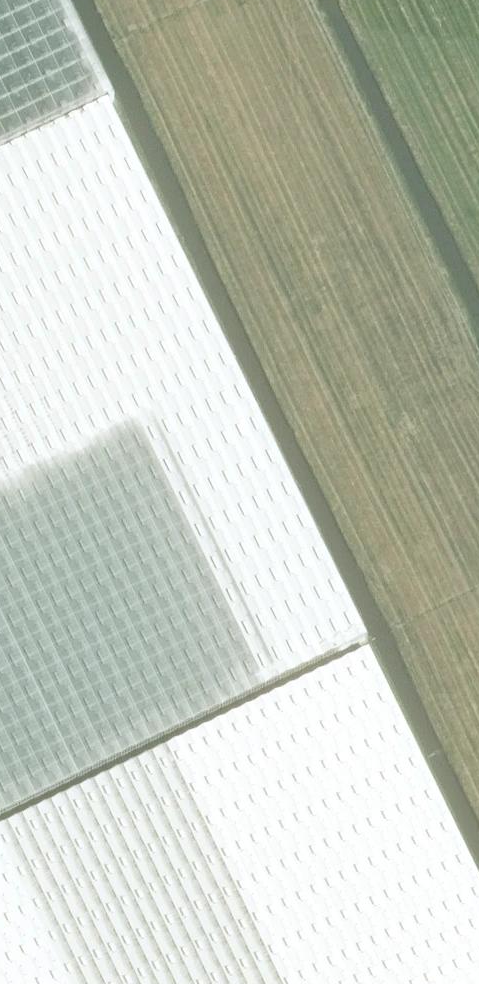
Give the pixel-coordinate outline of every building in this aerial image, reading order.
[(109,93),(64,0),(0,0),(0,149),(109,93)] [(364,636),(255,417),(108,106),(114,104),(109,93),(0,149),(0,816),(364,636)] [(366,648),(0,829),(0,983),(478,983),(478,881),(366,648)]
